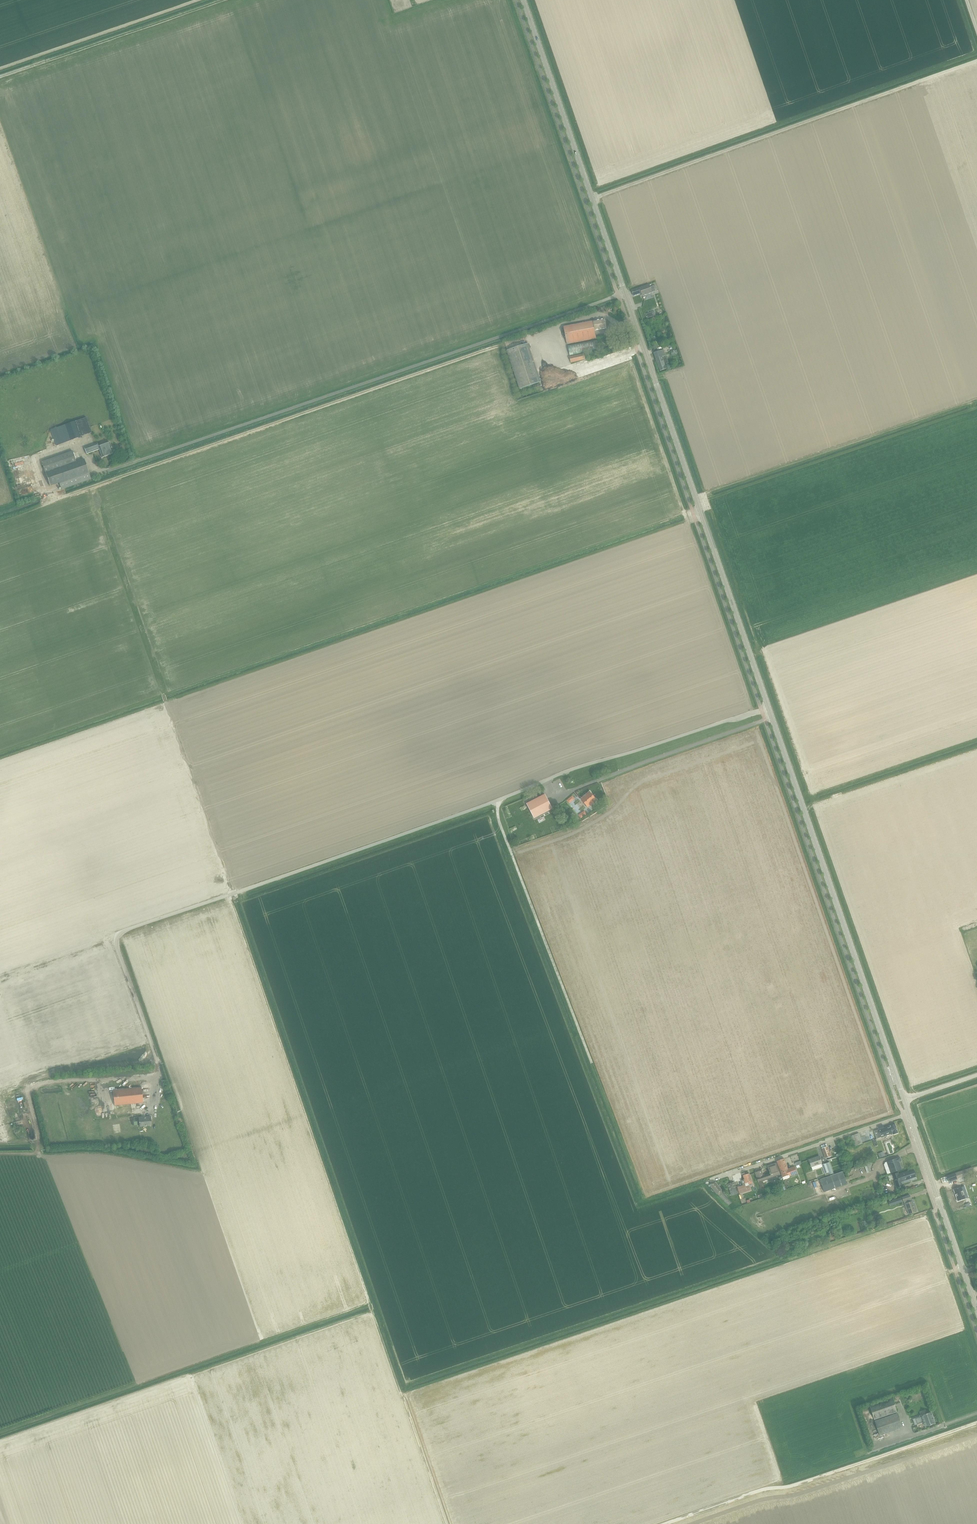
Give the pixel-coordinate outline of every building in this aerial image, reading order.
[(634,296),(638,294),(641,293),(642,296),(655,291),(657,290),(655,285),(653,286),(650,287),(649,285),(632,291),(634,296)] [(595,331),(606,328),(605,319),(593,322),(563,327),(567,344),(596,339),(595,331)] [(597,340),(568,346),(570,355),(599,349),(597,340)] [(508,351),(520,389),(541,382),(528,344),(508,351)] [(660,371),(665,370),(666,369),(664,364),(668,363),(666,357),(663,358),(664,358),(663,357),(667,355),(666,352),(665,353),(664,350),(654,353),(660,371)] [(571,363),(585,359),(584,354),(569,357),(571,363)] [(50,430),(56,446),(91,433),(86,417),(50,430)] [(84,448),(85,449),(86,454),(99,449),(102,458),(113,454),(109,442),(98,446),(97,444),(84,448)] [(61,490),(65,488),(91,479),(84,459),(76,462),(72,451),(42,462),(50,486),(59,483),(61,490)] [(22,472),(13,473),(17,493),(25,492),(23,480),(21,480),(19,474),(22,474),(22,472)] [(581,799),(584,803),(588,808),(591,805),(592,805),(595,803),(594,802),(597,800),(590,792),(587,795),(586,795),(581,799)] [(552,809),(545,795),(527,804),(534,818),(552,809)] [(141,1087),(113,1090),(115,1106),(135,1103),(136,1106),(139,1106),(139,1103),(143,1103),(141,1087)] [(139,1126),(146,1126),(151,1126),(151,1116),(133,1118),(132,1118),(133,1125),(139,1124),(139,1126)] [(107,1129),(108,1138),(113,1137),(111,1124),(99,1125),(99,1130),(107,1129)] [(879,1129),(874,1131),(876,1139),(881,1137),(889,1135),(892,1134),(892,1135),(893,1135),(898,1133),(895,1124),(884,1128),(883,1125),(878,1126),(879,1129)] [(85,1140),(94,1138),(92,1127),(83,1129),(85,1140)] [(862,1144),(860,1138),(858,1133),(850,1136),(854,1147),(862,1144)] [(821,1146),(823,1150),(825,1158),(830,1156),(826,1144),(821,1146)] [(878,1159),(877,1154),(865,1158),(866,1163),(878,1159)] [(819,1156),(809,1160),(810,1165),(811,1167),(813,1170),(819,1168),(818,1165),(822,1163),(821,1161),(819,1156)] [(902,1169),(899,1162),(902,1161),(900,1157),(887,1162),(891,1173),(902,1169)] [(777,1161),(778,1166),(782,1177),(789,1174),(790,1176),(797,1173),(795,1167),(787,1169),(784,1159),(777,1161)] [(755,1173),(758,1181),(771,1177),(780,1174),(776,1163),(768,1166),(770,1173),(769,1173),(769,1174),(763,1176),(761,1171),(755,1173)] [(827,1163),(822,1165),(824,1173),(825,1177),(826,1176),(830,1175),(831,1174),(827,1163)] [(916,1177),(914,1169),(899,1174),(898,1173),(888,1176),(890,1181),(894,1179),(896,1188),(902,1186),(901,1182),(916,1177)] [(843,1172),(820,1180),(824,1192),(847,1184),(846,1182),(847,1181),(843,1172)] [(737,1187),(739,1192),(740,1194),(746,1192),(751,1190),(748,1183),(752,1181),(751,1178),(749,1173),(743,1176),(744,1179),(741,1181),(743,1185),(737,1187)] [(955,1173),(947,1176),(949,1181),(951,1180),(952,1182),(957,1180),(956,1178),(955,1173)] [(715,1182),(710,1186),(714,1190),(728,1205),(728,1206),(732,1202),(727,1197),(721,1191),(721,1190),(718,1186),(715,1182)] [(728,1184),(732,1196),(737,1194),(733,1182),(728,1184)] [(961,1187),(954,1190),(958,1201),(965,1199),(963,1192),(966,1191),(964,1186),(961,1187)] [(909,1214),(911,1213),(916,1212),(913,1201),(911,1202),(910,1199),(911,1199),(909,1195),(902,1198),(903,1201),(904,1201),(905,1204),(904,1204),(907,1210),(909,1214)] [(874,1420),(897,1412),(892,1398),(869,1406),(874,1420)] [(920,1417),(915,1418),(917,1424),(924,1422),(925,1427),(930,1425),(935,1423),(931,1412),(926,1414),(921,1415),(920,1416),(920,1417)] [(879,1436),(902,1428),(897,1413),(875,1421),(879,1436)]
